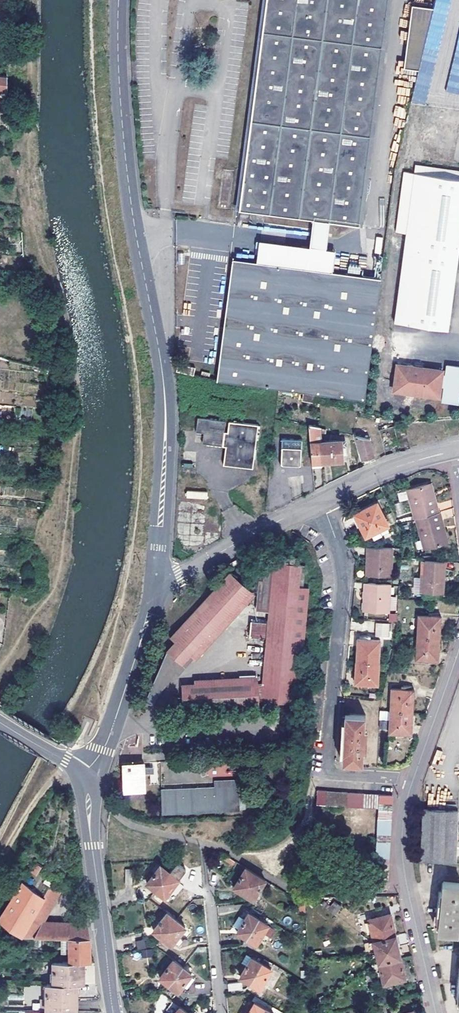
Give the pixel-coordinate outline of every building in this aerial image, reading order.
[(9,1),(0,0),(0,12),(8,12),(9,1)] [(240,210),(312,219),(329,221),(360,225),(389,0),(267,0),(240,210)] [(418,69),(432,8),(412,5),(404,68),(418,69)] [(447,92),(458,94),(458,31),(447,92)] [(10,91),(10,76),(0,75),(0,90),(10,91)] [(10,114),(10,101),(2,102),(2,114),(10,114)] [(418,159),(417,169),(406,167),(398,228),(409,229),(398,322),(450,328),(458,260),(458,165),(418,159)] [(312,219),(308,246),(259,240),(256,262),(332,272),(335,250),(325,248),(329,221),(312,219)] [(291,219),(290,225),(307,228),(308,222),(291,219)] [(327,404),(328,394),(347,397),(346,408),(363,411),(380,278),(332,272),(256,262),(236,259),(216,380),(278,388),(303,391),(302,400),(327,404)] [(177,363),(175,371),(181,372),(193,375),(195,367),(177,363)] [(400,367),(397,393),(441,399),(443,389),(447,390),(445,405),(458,406),(458,370),(450,369),(448,383),(444,382),(445,372),(400,367)] [(227,420),(198,416),(197,430),(204,431),(203,442),(224,445),(221,463),(251,467),(256,423),(230,420),(228,431),(225,430),(227,420)] [(308,426),(311,463),(323,462),(321,442),(319,428),(308,426)] [(369,439),(355,436),(361,459),(373,457),(369,439)] [(281,440),(281,467),(301,467),(301,440),(281,440)] [(321,442),(323,462),(342,460),(341,440),(321,442)] [(431,482),(427,483),(433,505),(437,504),(431,482)] [(433,505),(427,483),(411,488),(419,517),(421,516),(440,511),(437,504),(433,505)] [(208,489),(184,489),(184,496),(207,497),(208,489)] [(398,493),(399,501),(408,500),(406,492),(398,493)] [(377,503),(355,514),(365,537),(388,526),(377,503)] [(430,546),(446,541),(439,519),(443,518),(441,510),(440,511),(421,516),(430,546)] [(449,540),(443,518),(439,519),(446,541),(449,540)] [(369,547),(369,555),(372,555),(371,575),(391,577),(393,547),(369,547)] [(195,682),(181,683),(181,696),(182,707),(296,701),(301,645),(305,645),(309,586),(299,586),(301,562),(297,562),(297,554),(284,554),(284,560),(265,559),(263,579),(259,579),(258,591),(256,610),(269,611),(262,682),(258,682),(258,676),(194,679),(195,682)] [(444,575),(446,560),(427,559),(426,562),(424,589),(441,591),(443,575),(444,575)] [(253,591),(230,570),(169,636),(174,640),(164,651),(146,701),(152,703),(167,683),(176,672),(179,674),(194,658),(196,660),(256,594),(253,591)] [(367,582),(366,590),(370,590),(369,610),(389,611),(391,583),(367,582)] [(442,615),(419,614),(418,636),(440,638),(442,615)] [(266,622),(251,621),(250,636),(265,636),(266,622)] [(375,621),(375,635),(388,635),(388,622),(375,621)] [(439,660),(440,638),(418,636),(416,659),(439,660)] [(358,638),(357,660),(379,661),(380,639),(358,638)] [(314,659),(313,670),(327,671),(328,660),(314,659)] [(357,660),(356,683),(378,683),(379,661),(357,660)] [(312,680),(326,681),(327,671),(313,670),(312,680)] [(312,680),(312,689),(325,691),(326,681),(312,680)] [(392,687),(390,710),(413,711),(414,688),(392,687)] [(311,700),(324,701),(325,691),(312,689),(311,700)] [(175,709),(182,709),(182,707),(181,696),(173,696),(164,710),(175,709)] [(311,700),(310,710),(323,711),(324,701),(311,700)] [(309,720),(322,721),(323,711),(310,710),(309,720)] [(411,733),(413,711),(390,710),(390,721),(380,720),(379,728),(389,729),(389,732),(411,733)] [(388,720),(389,711),(380,710),(379,719),(388,720)] [(365,714),(345,713),(344,737),(343,762),(363,764),(365,714)] [(309,720),(308,729),(321,730),(322,721),(309,720)] [(307,739),(312,740),(320,740),(321,730),(308,729),(307,739)] [(144,789),(144,763),(123,763),(124,767),(124,790),(144,789)] [(162,813),(244,807),(244,801),(239,801),(238,790),(237,779),(214,780),(214,786),(161,789),(162,813)] [(317,803),(325,804),(326,791),(318,790),(317,803)] [(334,791),(326,791),(325,804),(333,804),(334,791)] [(348,792),(341,792),(340,805),(348,805),(348,792)] [(348,792),(348,805),(356,806),(356,792),(348,792)] [(364,793),(356,792),(356,806),(363,806),(364,793)] [(364,793),(363,806),(371,806),(372,793),(364,793)] [(379,802),(380,794),(372,793),(371,806),(379,807),(379,802)] [(380,794),(379,802),(393,803),(393,795),(380,794)] [(379,809),(392,810),(393,803),(379,802),(379,807),(379,809)] [(379,809),(378,817),(392,818),(392,810),(379,809)] [(458,810),(423,809),(421,858),(456,860),(458,810)] [(378,825),(391,826),(392,818),(378,817),(378,825)] [(378,825),(378,832),(391,833),(391,826),(378,825)] [(377,840),(390,841),(391,833),(378,832),(377,840)] [(376,848),(390,849),(390,841),(377,840),(376,848)] [(376,848),(376,855),(389,857),(390,849),(376,848)] [(376,864),(389,864),(389,857),(376,855),(376,864)] [(376,864),(375,872),(388,872),(389,864),(376,864)] [(156,889),(169,872),(160,865),(147,882),(156,889)] [(176,866),(171,871),(179,878),(184,872),(176,866)] [(234,886),(244,893),(256,873),(246,867),(234,886)] [(165,897),(179,879),(169,872),(156,889),(165,897)] [(375,879),(388,880),(388,872),(375,872),(375,879)] [(256,873),(244,893),(253,899),(265,879),(256,873)] [(388,880),(375,879),(374,888),(387,888),(388,880)] [(40,921),(60,891),(49,884),(43,894),(23,881),(0,916),(0,919),(27,936),(30,936),(40,921)] [(438,931),(457,933),(458,915),(458,883),(444,881),(442,890),(439,890),(437,905),(435,920),(439,921),(438,931)] [(323,900),(321,903),(331,911),(337,903),(332,899),(328,904),(323,900)] [(247,937),(261,913),(251,908),(237,931),(247,937)] [(162,937),(176,919),(167,912),(153,930),(162,937)] [(268,918),(261,913),(247,937),(256,943),(268,924),(267,923),(269,918),(268,918)] [(372,934),(374,940),(395,935),(391,914),(369,919),(372,934)] [(171,944),(185,927),(176,919),(162,937),(171,944)] [(90,939),(88,925),(40,921),(30,936),(70,938),(90,939)] [(374,940),(376,951),(398,946),(395,935),(374,940)] [(137,940),(140,958),(154,955),(150,937),(137,940)] [(90,939),(70,938),(68,962),(83,963),(86,963),(89,963),(90,939)] [(379,963),(401,958),(398,946),(376,951),(379,963)] [(249,982),(261,962),(252,957),(240,976),(249,982)] [(405,978),(401,958),(379,963),(374,964),(376,970),(380,969),(384,983),(392,981),(394,984),(403,982),(402,979),(405,978)] [(166,988),(182,966),(173,959),(156,981),(166,988)] [(262,963),(261,962),(249,982),(260,988),(266,977),(271,968),(269,967),(271,963),(265,959),(262,963)] [(53,984),(78,985),(83,985),(83,974),(83,963),(68,962),(53,962),(53,974),(53,984)] [(189,976),(191,973),(182,966),(166,988),(175,995),(179,989),(189,976)] [(271,968),(266,977),(272,981),(278,972),(271,968)] [(189,976),(179,989),(184,993),(194,979),(189,976)] [(227,983),(228,990),(242,989),(241,982),(227,983)] [(78,996),(78,985),(53,984),(51,985),(48,984),(47,1011),(78,1012),(78,996)] [(267,1003),(257,997),(248,1012),(261,1012),(267,1003)] [(261,1012),(282,1012),(283,1012),(267,1003),(261,1012)]
